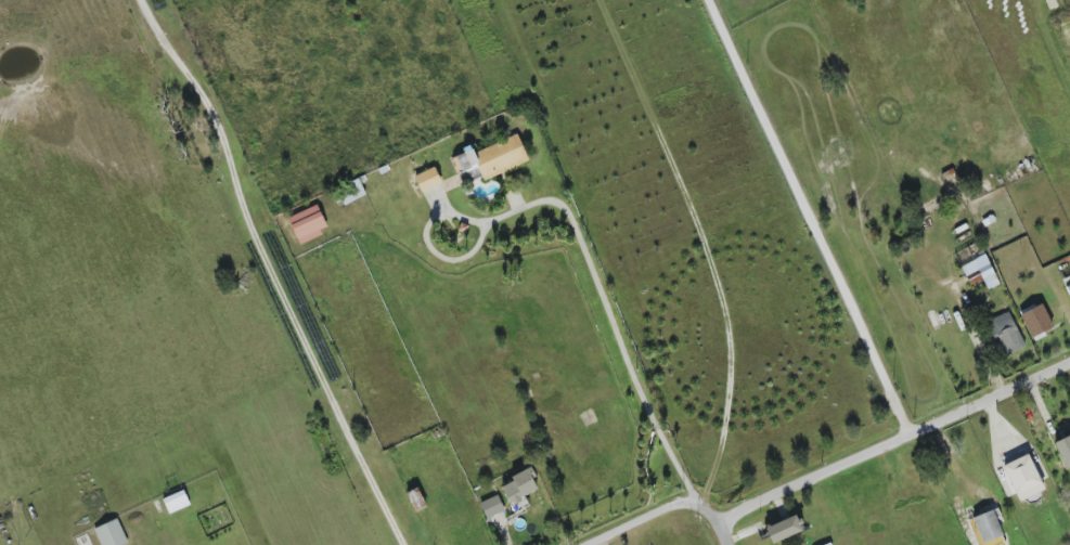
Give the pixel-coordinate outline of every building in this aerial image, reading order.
[(529,162),(518,135),(473,152),(471,145),(462,149),(464,154),(452,158),(462,184),(483,176),(485,180),(529,162)] [(442,183),(434,167),(414,176),(421,192),(442,183)] [(338,207),(366,194),(359,180),(332,193),(338,207)] [(288,217),(299,243),(329,231),(318,205),(288,217)] [(966,277),(978,271),(988,290),(1000,284),(985,255),(961,267),(966,277)] [(1053,328),(1041,302),(1019,313),(1031,338),(1053,328)] [(993,341),(999,338),(1006,355),(1024,348),(1010,311),(985,321),(993,341)] [(1053,443),(1065,469),(1069,467),(1069,435),(1053,443)] [(1003,465),(1018,502),(1044,491),(1029,455),(1003,465)] [(501,487),(513,512),(528,505),(524,496),(537,489),(533,479),(536,478),(531,467),(510,477),(513,482),(501,487)] [(190,505),(184,490),(163,499),(169,514),(190,505)] [(479,503),(486,519),(505,511),(498,495),(479,503)] [(1003,535),(998,525),(1003,522),(997,508),(972,519),(983,544),(1003,535)] [(772,544),(804,531),(797,514),(765,528),(772,544)] [(128,543),(117,519),(94,529),(101,544),(124,544),(128,543)]
